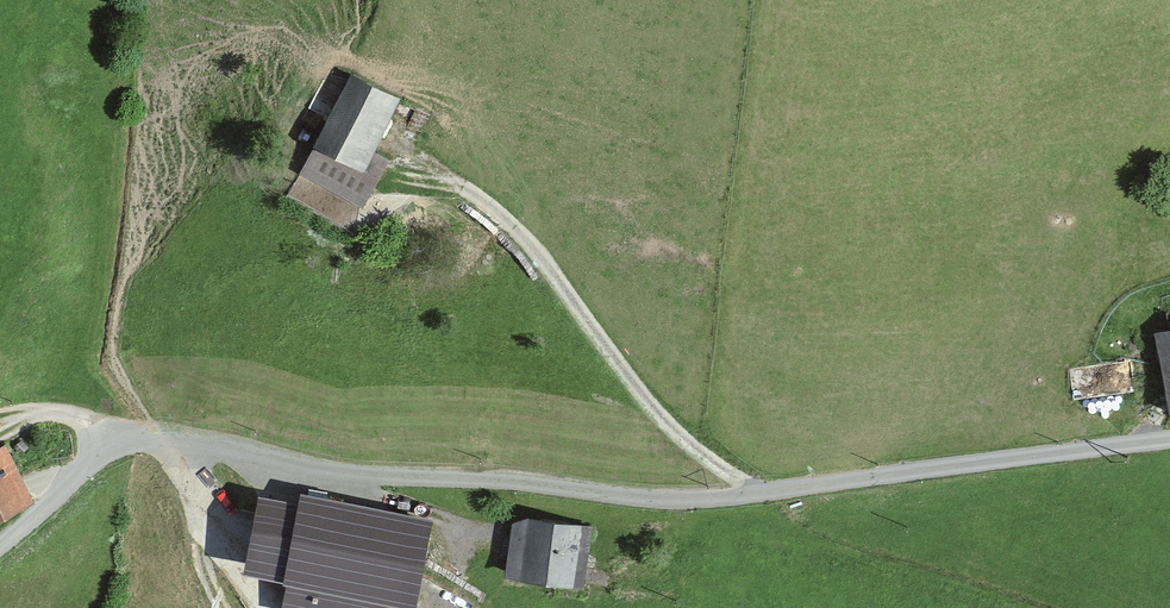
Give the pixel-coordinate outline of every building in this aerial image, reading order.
[(409,104),(358,78),(310,174),(376,207),(399,162),(383,154),(409,104)] [(1156,252),(1169,289),(1169,247),(1156,252)] [(0,450),(0,519),(31,503),(3,448),(0,450)] [(315,497),(292,607),(423,607),(441,523),(315,497)] [(538,518),(518,527),(515,576),(587,584),(593,524),(538,518)]
